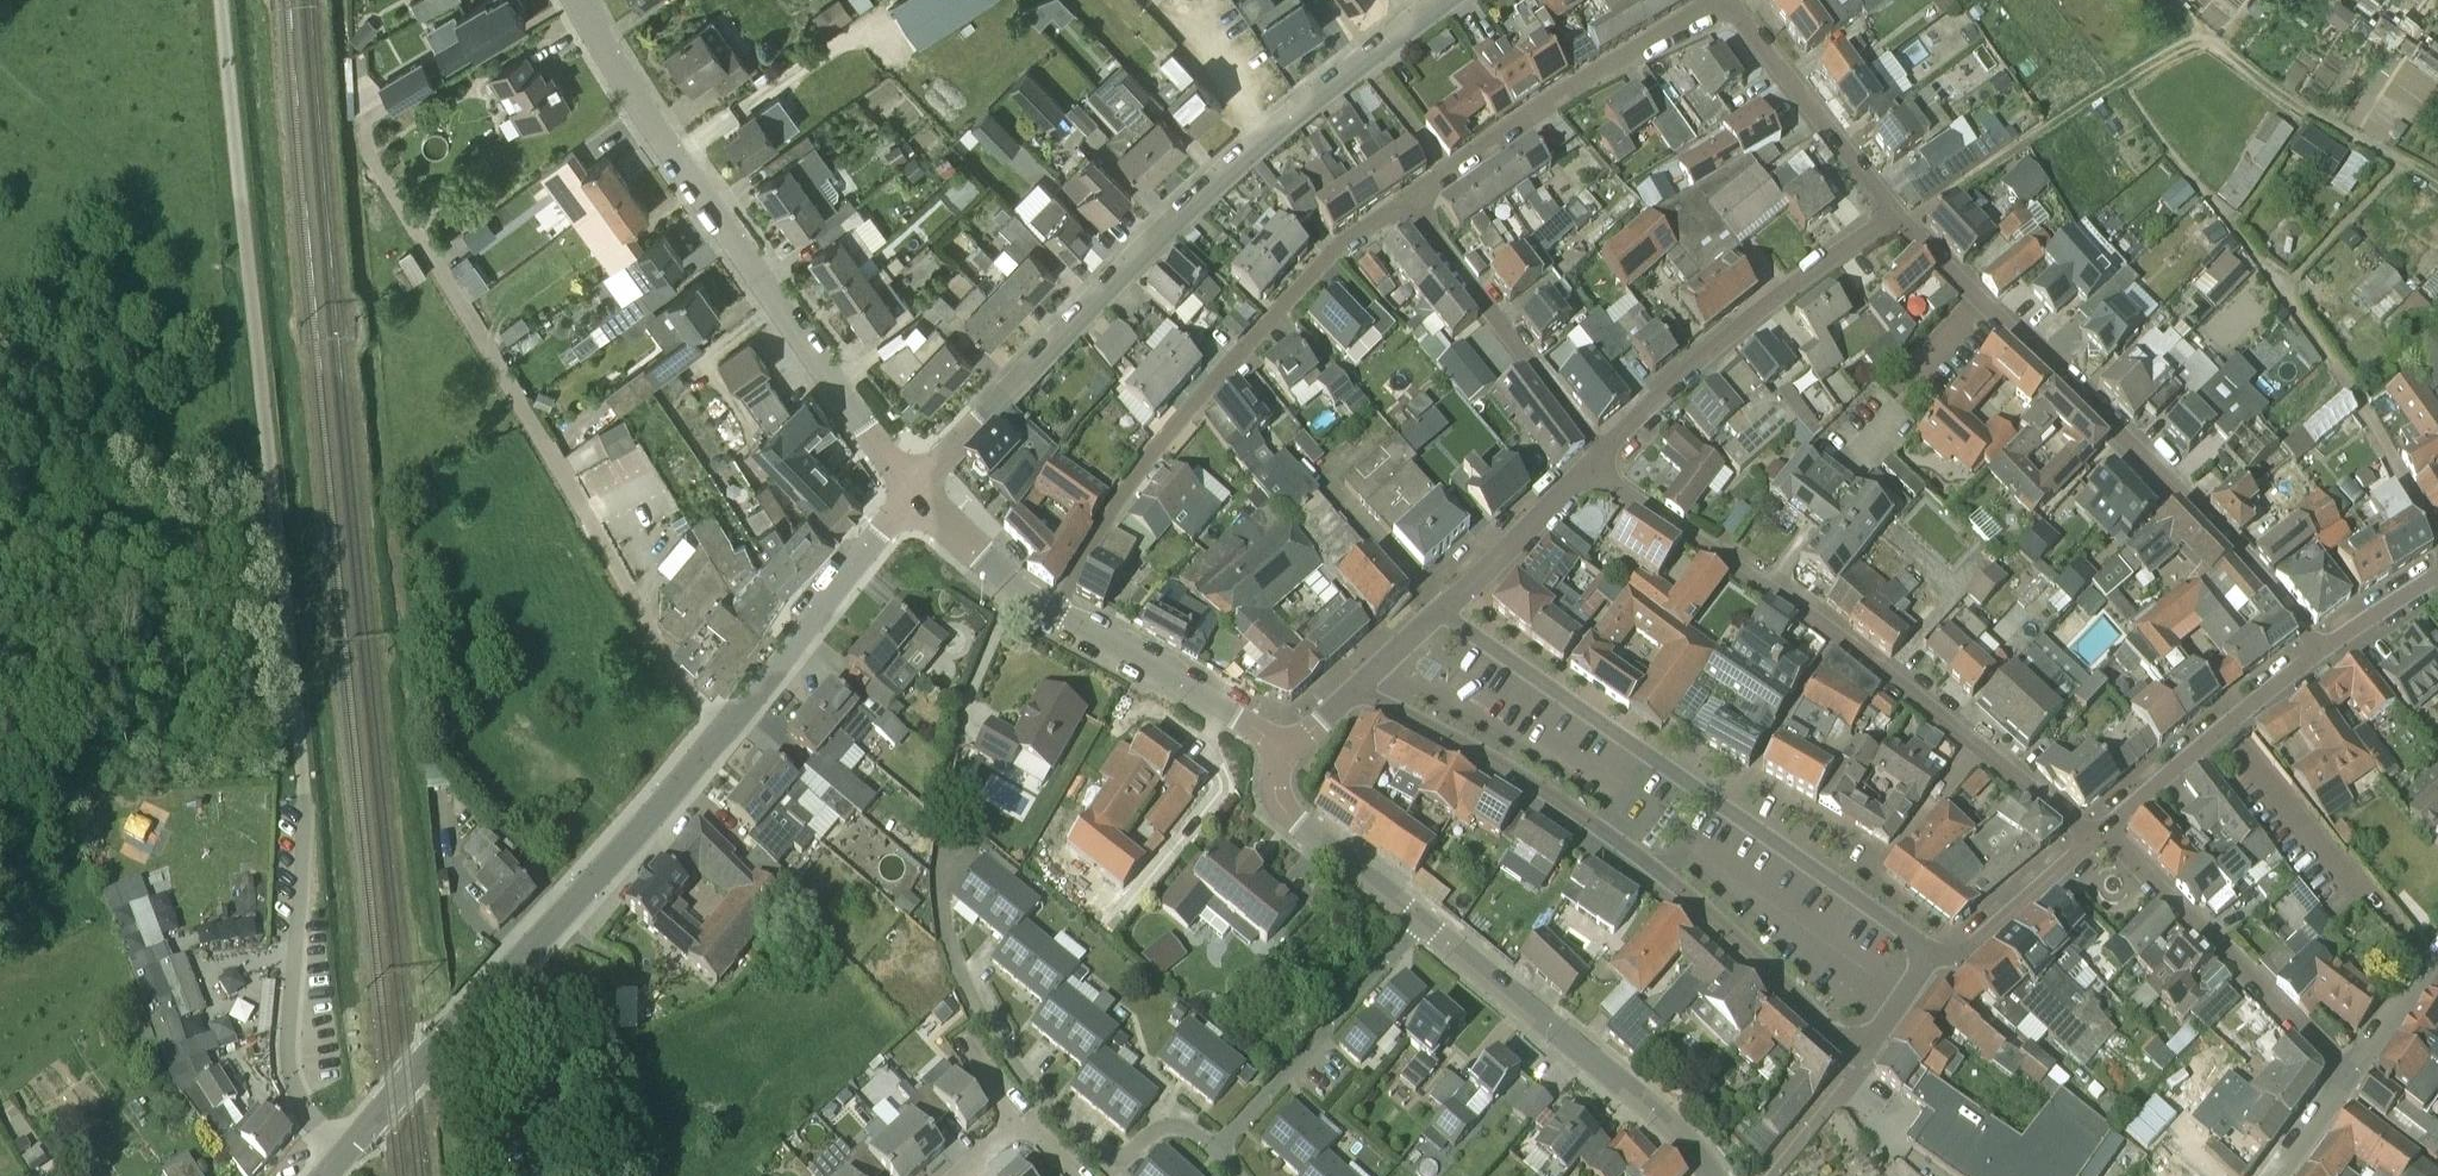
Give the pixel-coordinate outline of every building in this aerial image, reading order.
[(411,3),(419,20),(459,0),(418,0),(411,3)] [(457,19),(465,33),(437,50),(447,69),(476,52),(477,53),(526,24),(517,9),(524,6),(521,0),(488,0),(457,19)] [(839,0),(817,16),(829,33),(851,17),(839,0)] [(861,12),(874,2),(872,0),(852,0),(861,12)] [(918,44),(988,0),(899,0),(893,4),(918,44)] [(1284,57),(1324,29),(1303,0),(1277,0),(1254,15),(1284,57)] [(1348,10),(1361,0),(1341,0),(1348,10)] [(1568,74),(1575,69),(1565,50),(1556,55),(1545,36),(1553,31),(1550,27),(1534,1),(1534,0),(1528,0),(1513,10),(1519,20),(1511,26),(1523,45),(1512,52),(1539,93),(1568,74)] [(1534,1),(1550,27),(1563,19),(1552,0),(1537,0),(1534,1)] [(1563,19),(1593,0),(1552,0),(1563,19)] [(1609,23),(1634,8),(1629,0),(1596,0),(1609,23)] [(1634,8),(1646,28),(1694,0),(1629,0),(1634,8)] [(1768,1),(1788,28),(1825,0),(1769,0),(1768,1)] [(1829,0),(1825,0),(1788,28),(1806,53),(1846,24),(1829,0)] [(1854,2),(1867,19),(1893,0),(1857,0),(1854,2)] [(1934,1),(1944,14),(1957,5),(1953,0),(1936,0),(1934,1)] [(2353,9),(2342,0),(2341,0),(2328,18),(2340,27),(2353,9)] [(1041,2),(1022,9),(1040,27),(1053,15),(1041,2)] [(1646,28),(1634,8),(1609,23),(1586,37),(1597,57),(1646,28)] [(726,92),(752,73),(713,20),(684,41),(683,40),(679,43),(680,44),(666,55),(691,88),(711,73),(726,92)] [(372,35),(363,27),(352,40),(361,48),(372,35)] [(1970,46),(1979,40),(1971,28),(1970,27),(1961,34),(1970,46)] [(1845,50),(1845,49),(1818,69),(1837,94),(1877,65),(1866,49),(1865,49),(1859,40),(1845,50)] [(1539,93),(1512,52),(1507,45),(1496,52),(1489,43),(1472,54),(1514,111),(1539,93)] [(1172,52),(1160,64),(1181,87),(1168,98),(1197,129),(1222,106),(1172,52)] [(1698,92),(1685,101),(1710,134),(1723,127),(1738,118),(1722,98),(1742,83),(1720,53),(1688,77),(1698,92)] [(1495,122),(1496,123),(1514,111),(1472,54),(1449,69),(1455,77),(1453,78),(1455,83),(1464,96),(1426,124),(1450,156),(1495,122)] [(519,107),(509,113),(521,133),(569,105),(551,74),(546,77),(540,68),(535,71),(527,57),(489,79),(499,97),(509,91),(519,107)] [(1916,89),(1904,72),(1890,83),(1877,65),(1837,94),(1857,121),(1869,112),(1874,120),(1894,105),(1916,89)] [(1118,85),(1104,98),(1126,122),(1166,164),(1186,146),(1158,115),(1150,123),(1135,108),(1150,94),(1129,71),(1116,83),(1118,85)] [(2001,95),(2013,86),(2003,71),(1991,80),(2001,95)] [(1047,128),(1064,112),(1028,75),(1011,91),(1047,128)] [(407,79),(374,98),(385,116),(418,97),(407,79)] [(1117,130),(1109,138),(1105,141),(1144,184),(1166,164),(1126,122),(1104,98),(1095,88),(1086,98),(1117,130)] [(1636,154),(1629,145),(1652,128),(1673,157),(1697,142),(1658,88),(1640,101),(1634,93),(1604,116),(1612,126),(1598,137),(1619,166),(1636,154)] [(1929,89),(1914,101),(1917,104),(1901,117),(1894,105),(1874,120),(1883,131),(1873,138),(1893,165),(1928,138),(1911,116),(1920,109),(1925,115),(1940,104),(1929,89)] [(1087,135),(1097,125),(1098,124),(1077,102),(1066,113),(1087,135)] [(1759,105),(1738,118),(1723,127),(1729,139),(1679,167),(1692,189),(1693,191),(1748,159),(1771,146),(1780,141),(1759,105)] [(1003,158),(1020,141),(989,108),(971,125),(1003,158)] [(1361,174),(1379,202),(1402,187),(1384,159),(1373,143),(1365,131),(1350,108),(1328,123),(1344,148),(1355,141),(1372,167),(1361,174)] [(746,167),(779,144),(756,112),(738,125),(741,129),(726,140),(746,167)] [(1948,126),(1961,150),(1975,143),(1962,118),(1948,126)] [(2243,158),(2263,173),(2292,133),(2271,119),(2258,138),(2257,138),(2243,158)] [(1373,126),(1365,131),(1373,143),(1381,138),(1373,126)] [(2310,131),(2294,155),(2329,179),(2345,154),(2310,131)] [(819,182),(828,175),(834,171),(814,145),(807,134),(764,165),(772,176),(759,186),(777,211),(819,182)] [(1306,143),(1319,162),(1356,218),(1379,202),(1361,174),(1350,182),(1340,167),(1336,169),(1328,157),(1332,154),(1319,135),(1306,143)] [(1509,158),(1528,185),(1540,178),(1551,170),(1532,142),(1509,158)] [(1407,143),(1397,150),(1384,159),(1402,187),(1426,171),(1407,143)] [(894,167),(909,158),(899,144),(885,153),(894,167)] [(1780,157),(1771,146),(1748,159),(1756,170),(1760,174),(1780,157)] [(1922,203),(1978,165),(1967,150),(1910,187),(1922,203)] [(573,152),(542,175),(576,222),(627,185),(606,156),(586,171),(573,152)] [(2327,188),(2345,199),(2365,165),(2347,155),(2327,188)] [(914,181),(926,171),(914,156),(901,167),(914,181)] [(946,178),(957,169),(947,157),(936,166),(946,178)] [(1131,196),(1091,157),(1060,186),(1101,226),(1131,196)] [(1768,184),(1783,203),(1804,231),(1832,208),(1814,185),(1820,181),(1801,157),(1768,184)] [(1509,158),(1486,174),(1505,201),(1515,195),(1524,207),(1527,204),(1545,228),(1553,221),(1528,185),(1509,158)] [(1692,189),(1648,214),(1675,250),(1679,250),(1728,314),(1755,293),(1722,251),(1783,203),(1768,184),(1760,174),(1756,170),(1748,159),(1693,191),(1692,189)] [(1280,187),(1273,191),(1298,226),(1318,212),(1333,234),(1356,218),(1319,162),(1305,172),(1324,199),(1318,203),(1297,174),(1280,187)] [(2021,210),(2048,185),(2027,163),(2001,188),(2021,210)] [(1271,193),(1273,191),(1280,187),(1263,164),(1255,170),(1254,170),(1271,193)] [(963,209),(985,189),(965,168),(944,187),(963,209)] [(1464,189),(1483,217),(1505,201),(1486,174),(1464,189)] [(838,197),(839,191),(828,175),(819,182),(777,211),(795,236),(808,227),(816,238),(857,209),(848,198),(837,207),(833,201),(838,197)] [(2196,195),(2183,180),(2170,191),(2183,206),(2196,195)] [(612,272),(623,263),(643,249),(629,230),(649,215),(627,185),(576,222),(604,260),(612,272)] [(1471,225),(1485,246),(1497,263),(1508,254),(1506,251),(1499,240),(1491,228),(1483,217),(1464,189),(1440,206),(1459,234),(1471,225)] [(1543,190),(1536,196),(1553,221),(1561,214),(1553,203),(1552,204),(1543,190)] [(1575,202),(1592,220),(1602,210),(1586,192),(1575,202)] [(1030,217),(1071,257),(1092,235),(1080,222),(1082,220),(1054,193),(1030,217)] [(1963,263),(1992,235),(1955,196),(1926,224),(1963,263)] [(1576,229),(1575,230),(1578,232),(1592,220),(1575,202),(1562,214),(1576,229)] [(993,216),(1001,223),(1011,214),(1003,206),(993,216)] [(824,249),(811,258),(830,284),(860,261),(873,252),(855,226),(864,219),(857,209),(816,238),(824,249)] [(1238,219),(1245,224),(1253,215),(1247,209),(1238,219)] [(2033,222),(2023,210),(1998,231),(2008,243),(2033,222)] [(1562,213),(1561,214),(1553,221),(1545,228),(1521,249),(1523,252),(1490,277),(1510,303),(1554,269),(1545,258),(1576,229),(1562,213)] [(1253,232),(1264,241),(1291,267),(1296,262),(1299,264),(1307,255),(1304,252),(1308,248),(1269,214),(1253,232)] [(1648,214),(1598,258),(1626,293),(1665,258),(1690,291),(1677,302),(1703,335),(1728,314),(1679,250),(1675,250),(1648,214)] [(1004,252),(1014,262),(1006,271),(1034,297),(1054,275),(1042,264),(1043,263),(1036,256),(1045,246),(1014,216),(999,231),(1012,244),(1004,252)] [(469,217),(462,221),(466,228),(474,223),(469,217)] [(485,218),(463,235),(474,251),(497,234),(485,218)] [(1245,224),(1238,219),(1230,228),(1236,234),(1245,224)] [(1499,223),(1491,228),(1499,240),(1507,235),(1499,223)] [(2084,224),(2056,248),(2043,260),(2053,272),(2031,292),(2042,304),(2104,247),(2084,224)] [(2211,247),(2227,237),(2219,224),(2203,234),(2211,247)] [(1180,241),(1190,250),(1201,239),(1191,229),(1180,241)] [(1381,253),(1399,276),(1426,255),(1407,232),(1381,253)] [(2042,232),(2026,245),(1982,280),(1996,298),(2043,260),(2056,248),(2042,232)] [(1507,235),(1499,240),(1506,251),(1515,244),(1508,234),(1507,235)] [(643,249),(623,263),(643,291),(656,280),(657,281),(683,262),(664,235),(643,249)] [(2204,271),(2224,250),(2234,240),(2231,235),(2200,267),(2204,271)] [(1229,242),(1222,236),(1214,246),(1220,252),(1229,242)] [(1264,241),(1247,259),(1275,284),(1291,267),(1264,241)] [(985,268),(994,259),(993,258),(981,246),(972,255),(985,268)] [(2086,306),(2126,270),(2104,247),(2042,304),(2053,316),(2076,296),(2086,306)] [(411,251),(399,259),(414,283),(426,275),(411,251)] [(1935,274),(1913,253),(1891,273),(1896,278),(1868,304),(1891,334),(1902,350),(1916,330),(1899,308),(1935,274)] [(870,275),(860,261),(830,284),(848,308),(889,280),(907,267),(896,254),(870,275)] [(1416,297),(1442,276),(1426,255),(1399,276),(1416,297)] [(2249,276),(2228,255),(2207,277),(2221,290),(2228,281),(2236,289),(2249,276)] [(1168,269),(1163,274),(1192,299),(1207,281),(1179,257),(1176,260),(1173,257),(1164,267),(1168,269)] [(1275,284),(1247,259),(1231,277),(1259,302),(1263,298),(1266,301),(1274,292),(1271,289),(1275,284)] [(1358,270),(1377,292),(1390,282),(1370,259),(1358,270)] [(469,294),(484,281),(469,262),(454,275),(469,294)] [(2375,310),(2406,281),(2388,262),(2357,291),(2375,310)] [(2106,363),(2123,346),(2146,322),(2121,298),(2139,281),(2126,270),(2086,306),(2099,320),(2080,338),(2088,345),(2088,356),(2099,356),(2106,363)] [(1034,297),(1006,271),(985,293),(1012,319),(1034,297)] [(1147,293),(1176,318),(1192,299),(1163,274),(1159,280),(1155,277),(1147,286),(1150,289),(1147,293)] [(1415,319),(1422,327),(1459,297),(1442,276),(1416,297),(1423,306),(1412,315),(1415,319)] [(880,325),(887,335),(888,335),(915,316),(889,280),(848,308),(866,334),(880,325)] [(667,379),(677,372),(703,352),(692,335),(721,315),(706,295),(708,294),(701,285),(700,286),(697,282),(665,304),(666,306),(657,313),(653,307),(651,308),(630,323),(622,329),(630,340),(646,329),(642,323),(645,321),(666,351),(606,396),(620,416),(667,379)] [(1396,291),(1390,282),(1377,292),(1384,300),(1396,291)] [(930,304),(944,317),(968,340),(977,330),(990,342),(1012,319),(985,293),(975,284),(954,308),(940,294),(930,304)] [(1564,284),(1521,318),(1541,344),(1574,318),(1563,303),(1573,295),(1564,284)] [(1958,297),(1946,286),(1929,300),(1939,312),(1957,298),(1957,299),(1958,297)] [(1819,381),(1836,368),(1843,363),(1825,338),(1850,319),(1829,291),(1794,317),(1813,341),(1798,353),(1819,381)] [(610,337),(622,329),(630,323),(651,308),(640,292),(599,322),(610,337)] [(1362,318),(1337,293),(1308,321),(1344,360),(1372,332),(1381,341),(1395,328),(1375,307),(1362,318)] [(2404,334),(2414,325),(2417,322),(2425,331),(2436,317),(2417,295),(2404,307),(2392,318),(2404,334)] [(1459,297),(1422,327),(1432,340),(1443,331),(1451,340),(1477,319),(1459,297)] [(1601,310),(1592,318),(1623,358),(1632,350),(1652,375),(1676,356),(1638,308),(1614,327),(1601,310)] [(508,344),(530,328),(522,316),(500,332),(508,344)] [(944,317),(914,348),(925,362),(950,384),(971,362),(958,350),(968,340),(944,317)] [(1203,327),(1210,332),(1218,322),(1212,317),(1203,327)] [(1592,318),(1578,328),(1595,350),(1559,379),(1598,427),(1630,401),(1606,371),(1623,358),(1592,318)] [(1235,319),(1225,329),(1237,341),(1247,331),(1235,319)] [(1132,320),(1123,329),(1129,335),(1138,325),(1132,320)] [(1118,324),(1102,343),(1121,360),(1138,342),(1129,335),(1123,329),(1118,324)] [(1576,331),(1571,325),(1561,333),(1566,339),(1576,331)] [(2280,339),(2295,355),(2308,344),(2294,328),(2280,339)] [(2117,407),(2150,374),(2157,367),(2183,341),(2172,330),(2164,338),(2156,330),(2098,387),(2117,407)] [(581,358),(599,344),(590,331),(572,345),(579,355),(581,358)] [(914,348),(908,342),(900,331),(877,348),(884,358),(889,355),(908,374),(901,381),(915,395),(914,396),(915,397),(916,396),(928,407),(950,384),(925,362),(914,348)] [(2002,382),(2031,409),(2051,387),(2000,339),(1978,363),(1944,400),(1946,402),(1966,421),(1970,416),(2002,382)] [(1765,388),(1769,385),(1794,365),(1782,350),(1778,353),(1767,340),(1742,360),(1745,363),(1765,388)] [(1202,366),(1173,341),(1156,360),(1185,385),(1190,379),(1193,382),(1201,373),(1198,370),(1202,366)] [(2157,367),(2150,374),(2117,407),(2133,422),(2146,409),(2154,417),(2183,387),(2195,400),(2219,377),(2220,376),(2210,366),(2199,357),(2183,341),(2157,367)] [(1461,342),(1433,364),(1443,376),(1453,368),(1466,358),(1471,354),(1461,342)] [(1121,360),(1102,343),(1094,351),(1111,372),(1121,360)] [(749,344),(719,366),(729,380),(760,357),(749,344)] [(1264,367),(1289,397),(1290,396),(1302,411),(1323,394),(1335,410),(1354,394),(1334,369),(1321,380),(1293,344),(1264,367)] [(1453,368),(1443,376),(1454,388),(1482,367),(1471,354),(1466,358),(1453,368)] [(729,380),(739,394),(764,376),(770,371),(760,357),(729,380)] [(2217,359),(2210,366),(2220,376),(2227,369),(2217,359)] [(1156,360),(1141,377),(1169,402),(1185,385),(1156,360)] [(1741,473),(1789,430),(1797,423),(1776,394),(1772,396),(1765,388),(1745,363),(1686,415),(1710,442),(1726,428),(1736,440),(1722,452),(1741,473)] [(1482,367),(1454,388),(1465,401),(1492,381),(1482,367)] [(1506,412),(1512,406),(1559,468),(1584,448),(1525,370),(1498,388),(1501,392),(1494,397),(1506,412)] [(677,372),(667,379),(675,390),(685,382),(677,372)] [(739,394),(748,407),(773,388),(764,376),(739,394)] [(2400,456),(2414,483),(2437,470),(2437,469),(2437,449),(2437,448),(2437,417),(2435,412),(2437,409),(2429,398),(2414,376),(2387,392),(2423,444),(2400,456)] [(1168,409),(1165,407),(1169,402),(1141,377),(1125,395),(1153,420),(1157,416),(1160,419),(1168,409)] [(2191,403),(2165,429),(2189,454),(2216,428),(2221,433),(2231,444),(2257,421),(2268,412),(2247,390),(2245,387),(2236,395),(2219,377),(2195,400),(2191,403)] [(1214,407),(1217,409),(1204,419),(1253,481),(1275,461),(1257,437),(1270,427),(1239,387),(1214,407)] [(1785,387),(1776,394),(1797,423),(1813,442),(1822,434),(1785,387)] [(783,401),(773,388),(748,407),(757,420),(783,401)] [(2053,388),(2029,412),(2031,413),(2018,426),(2026,433),(2020,439),(2016,443),(1992,467),(1986,472),(2016,503),(2036,482),(2041,476),(2026,461),(2041,446),(2037,442),(2058,422),(2067,432),(2083,417),(2053,388)] [(534,403),(550,409),(555,396),(539,390),(534,403)] [(2429,398),(2437,409),(2435,412),(2437,417),(2437,393),(2429,398)] [(1407,408),(1418,421),(1434,407),(1422,394),(1407,408)] [(2344,395),(2303,432),(2301,430),(2283,443),(2296,461),(2315,447),(2317,449),(2356,414),(2344,395)] [(760,443),(804,490),(806,487),(821,502),(840,482),(811,451),(837,433),(811,396),(810,396),(792,414),(768,435),(760,443)] [(757,420),(768,435),(792,414),(783,401),(757,420)] [(2020,439),(1995,416),(1983,428),(1970,416),(1966,421),(1946,402),(1916,435),(1948,464),(1953,459),(1970,474),(1983,459),(1992,467),(2016,443),(2020,439)] [(1017,509),(1058,455),(1011,410),(964,460),(974,469),(973,474),(983,484),(988,482),(1017,509)] [(2068,461),(2080,472),(2091,460),(2089,458),(2106,441),(2083,417),(2067,432),(2061,439),(2069,447),(2066,450),(2072,457),(2068,461)] [(599,432),(612,457),(638,444),(624,419),(599,432)] [(2222,453),(2245,477),(2246,478),(2280,447),(2257,421),(2231,444),(2222,453)] [(1813,442),(1797,423),(1789,430),(1806,450),(1813,442)] [(1666,448),(1660,455),(1686,479),(1666,506),(1684,519),(1722,467),(1681,431),(1681,432),(1675,427),(1661,443),(1666,448)] [(1409,430),(1399,439),(1405,447),(1414,457),(1424,448),(1416,438),(1409,430)] [(1414,457),(1405,447),(1399,439),(1397,438),(1345,485),(1424,572),(1469,530),(1437,494),(1438,492),(1413,463),(1417,460),(1414,457)] [(804,490),(760,443),(744,458),(763,479),(769,473),(794,499),(804,490)] [(2066,450),(2041,476),(2036,482),(2051,497),(2054,499),(2080,472),(2068,461),(2072,457),(2066,450)] [(1271,503),(1286,522),(1312,554),(1345,527),(1318,497),(1320,494),(1284,453),(1275,461),(1253,481),(1271,503)] [(1835,591),(1858,561),(1893,516),(1859,490),(1859,489),(1822,460),(1817,467),(1801,454),(1768,497),(1786,511),(1791,505),(1824,531),(1819,537),(1820,537),(1799,563),(1835,591)] [(2232,464),(2223,454),(2214,463),(2223,472),(2232,464)] [(1491,522),(1493,521),(1527,490),(1500,461),(1491,470),(1478,455),(1467,464),(1469,466),(1466,470),(1463,467),(1449,480),(1452,482),(1449,485),(1464,501),(1468,497),(1491,522)] [(1882,467),(1887,472),(1916,499),(1926,490),(1896,462),(1891,457),(1882,467)] [(1056,590),(1094,530),(1090,528),(1092,525),(1091,522),(1108,495),(1059,461),(1034,492),(1018,512),(1005,530),(1036,561),(1028,572),(1056,590)] [(2096,527),(2135,490),(2112,466),(2087,491),(2087,492),(2074,504),(2084,514),(2083,514),(2096,527)] [(1142,501),(1143,501),(1172,527),(1202,492),(1172,467),(1142,501)] [(2414,483),(2434,520),(2437,518),(2437,471),(2437,470),(2414,483)] [(1886,480),(1876,471),(1866,482),(1876,491),(1886,480)] [(2240,536),(2254,524),(2257,522),(2246,510),(2259,500),(2241,479),(2212,504),(2240,536)] [(863,506),(840,482),(821,502),(806,487),(804,490),(794,499),(806,511),(835,537),(863,506)] [(2051,497),(2036,482),(2016,503),(2031,518),(2051,497)] [(807,567),(835,537),(806,511),(794,524),(768,484),(755,492),(763,504),(783,536),(807,567)] [(2367,537),(2370,543),(2391,575),(2391,576),(2431,551),(2394,488),(2368,504),(2378,520),(2362,529),(2367,537)] [(1269,504),(1257,490),(1246,500),(1258,513),(1269,504)] [(2126,540),(2156,511),(2135,490),(2096,527),(2107,538),(2108,538),(2112,542),(2120,534),(2126,540)] [(2297,520),(2255,552),(2273,573),(2312,542),(2339,522),(2317,494),(2292,514),(2297,520)] [(2246,510),(2257,522),(2260,519),(2269,511),(2259,500),(2246,510)] [(1172,527),(1143,501),(1129,517),(1158,543),(1172,527)] [(1256,629),(1255,628),(1247,620),(1262,607),(1259,603),(1313,556),(1312,554),(1286,522),(1271,503),(1231,538),(1228,535),(1180,578),(1198,599),(1242,642),(1256,629)] [(1734,538),(1753,512),(1741,503),(1721,528),(1734,538)] [(787,589),(807,567),(783,536),(763,504),(745,516),(757,533),(759,531),(771,549),(758,563),(759,564),(786,589),(787,589)] [(2179,505),(2126,553),(2141,571),(2167,547),(2175,556),(2176,557),(2182,552),(2201,573),(2209,582),(2231,562),(2179,505)] [(761,629),(786,589),(759,564),(755,569),(743,542),(732,546),(729,538),(710,507),(690,520),(710,554),(730,585),(733,593),(741,613),(761,628),(761,629)] [(1681,546),(1633,515),(1609,551),(1657,583),(1681,546)] [(2312,542),(2314,545),(2323,557),(2351,537),(2339,522),(2312,542)] [(2060,539),(2041,523),(2016,552),(2034,568),(2060,539)] [(1313,556),(1324,570),(1336,584),(1375,627),(1409,597),(1345,527),(1312,554),(1313,556)] [(1561,534),(1555,542),(1567,551),(1573,544),(1561,534)] [(1103,610),(1137,549),(1114,537),(1102,560),(1099,558),(1078,596),(1103,610)] [(2335,557),(2357,593),(2359,595),(2391,575),(2370,543),(2367,537),(2335,557)] [(1492,608),(1516,627),(1530,638),(1550,613),(1567,592),(1561,587),(1578,562),(1549,539),(1492,608)] [(2326,560),(2323,557),(2314,545),(2276,574),(2315,625),(2349,599),(2322,563),(2326,560)] [(741,613),(733,593),(730,585),(710,554),(683,585),(687,589),(674,605),(673,604),(671,605),(673,606),(659,621),(682,641),(672,652),(712,691),(761,628),(741,613)] [(1247,620),(1255,628),(1256,629),(1311,685),(1369,632),(1339,599),(1311,625),(1304,617),(1287,632),(1272,616),(1324,570),(1313,556),(1259,603),(1262,607),(1247,620)] [(2081,560),(2059,581),(2053,587),(2060,593),(2071,603),(2093,583),(2098,577),(2081,560)] [(2117,591),(2133,578),(2118,560),(2098,577),(2093,583),(2107,600),(2117,591)] [(1878,576),(1858,561),(1835,591),(1825,601),(1852,625),(1851,626),(1891,659),(1909,637),(1906,635),(1915,625),(1904,616),(1909,608),(1903,602),(1919,587),(1911,579),(1916,573),(1909,566),(1889,587),(1878,576)] [(2216,575),(2209,582),(2224,602),(2234,595),(2246,611),(2264,597),(2232,561),(2231,562),(2216,575)] [(1626,590),(1627,591),(1684,632),(1686,628),(1725,577),(1704,562),(1676,600),(1639,574),(1626,590)] [(1981,607),(2004,579),(1990,567),(1966,594),(1981,607)] [(2226,662),(2204,680),(2218,698),(2227,691),(2240,681),(2268,660),(2247,632),(2236,618),(2224,602),(2209,582),(2201,573),(2143,620),(2130,631),(2134,636),(2160,669),(2179,654),(2186,648),(2175,634),(2206,609),(2213,619),(2203,627),(2223,653),(2221,655),(2226,662)] [(1624,595),(1605,581),(1585,607),(1583,606),(1567,627),(1550,613),(1530,638),(1563,663),(1580,641),(1587,646),(1591,641),(1590,641),(1593,637),(1582,629),(1587,623),(1589,624),(1605,602),(1614,609),(1624,595)] [(2106,604),(2097,595),(2090,589),(2077,602),(2094,618),(2106,604)] [(1591,641),(1587,646),(1571,668),(1628,710),(1645,688),(1610,662),(1634,632),(1666,656),(1684,632),(1627,591),(1624,595),(1614,609),(1593,637),(1590,641),(1591,641)] [(2058,615),(2071,603),(2060,593),(2048,605),(2058,615)] [(1154,594),(1133,621),(1144,627),(1142,631),(1181,652),(1181,651),(1198,660),(1204,649),(1202,640),(1195,636),(1207,612),(1184,599),(1179,609),(1154,594)] [(2246,611),(2236,618),(2268,660),(2296,639),(2264,597),(2246,611)] [(1767,602),(1751,626),(1780,647),(1796,621),(1767,602)] [(893,613),(871,638),(917,676),(918,677),(949,642),(925,622),(916,632),(893,613)] [(964,623),(975,637),(987,627),(976,613),(964,623)] [(2089,663),(2121,633),(2103,615),(2072,645),(2089,663)] [(1948,675),(1978,643),(1987,633),(1972,619),(1968,625),(1959,617),(1925,653),(1948,675)] [(1808,669),(1780,647),(1751,626),(1730,658),(1789,700),(1808,669)] [(2416,712),(2437,693),(2437,645),(2423,627),(2399,647),(2404,652),(2381,672),(2416,712)] [(1686,628),(1684,632),(1666,656),(1645,688),(1628,710),(1661,732),(1672,717),(1700,679),(1702,680),(1720,652),(1686,628)] [(1292,703),(1311,685),(1256,629),(1242,642),(1249,648),(1242,655),(1258,670),(1242,685),(1287,704),(1292,703)] [(2192,665),(2190,667),(2179,654),(2160,669),(2134,636),(2126,645),(2142,665),(2162,690),(2167,686),(2180,701),(2169,709),(2183,726),(2218,698),(2204,680),(2192,665)] [(873,684),(863,695),(885,715),(895,704),(917,676),(871,638),(849,664),(873,684)] [(1992,655),(1978,643),(1948,675),(1973,697),(2006,661),(1995,651),(1992,655)] [(2126,645),(2114,658),(2129,675),(2142,665),(2126,645)] [(2014,666),(2063,712),(2073,701),(2079,694),(2031,649),(2014,666)] [(1764,741),(1789,700),(1730,658),(1720,651),(1720,652),(1702,680),(1700,679),(1672,717),(1694,729),(1713,701),(1733,713),(1741,698),(1756,707),(1743,730),(1720,717),(1705,744),(1750,768),(1764,741)] [(1837,769),(1853,743),(1846,739),(1854,727),(1866,704),(1869,701),(1870,702),(1880,689),(1832,652),(1762,771),(1817,803),(1817,802),(1834,774),(1837,769)] [(2349,702),(2368,725),(2393,704),(2358,660),(2316,693),(2333,714),(2349,702)] [(2063,712),(2014,666),(1979,704),(2028,749),(2063,712)] [(2096,676),(2089,684),(2073,701),(2085,711),(2108,687),(2096,676)] [(2150,695),(2141,684),(2120,702),(2131,716),(2157,745),(2159,748),(2184,727),(2183,726),(2169,709),(2154,692),(2150,695)] [(863,695),(854,706),(831,686),(810,711),(855,750),(872,729),(895,749),(908,733),(895,722),(885,715),(863,695)] [(1016,738),(992,724),(976,753),(1008,772),(1019,753),(1051,772),(1085,713),(1044,689),(1016,738)] [(2341,779),(2370,761),(2352,737),(2333,714),(2316,693),(2255,729),(2273,752),(2298,734),(2316,756),(2291,774),(2319,810),(2318,810),(2326,820),(2335,813),(2336,814),(2354,802),(2346,790),(2348,788),(2341,779)] [(1882,696),(1880,699),(1872,709),(1879,715),(1888,722),(1899,710),(1882,696)] [(885,715),(895,721),(904,711),(895,704),(885,715)] [(1874,723),(1879,715),(1872,709),(1866,704),(1854,727),(1864,733),(1871,721),(1874,723)] [(840,767),(855,750),(810,711),(788,736),(814,759),(806,769),(831,791),(857,812),(861,816),(876,798),(840,767)] [(2101,742),(2128,772),(2157,745),(2131,716),(2101,742)] [(1383,806),(1384,804),(1372,796),(1386,768),(1401,738),(1363,718),(1316,807),(1352,833),(1373,798),(1383,806)] [(1924,743),(1932,731),(1924,725),(1915,737),(1924,743)] [(2365,727),(2352,737),(2370,761),(2382,778),(2395,767),(2382,751),(2384,749),(2365,727)] [(1944,739),(1933,731),(1924,744),(1935,751),(1944,739)] [(1108,785),(1085,816),(1088,818),(1119,841),(1160,786),(1170,792),(1161,803),(1178,817),(1189,802),(1207,782),(1179,761),(1146,738),(1134,755),(1123,748),(1101,780),(1108,785)] [(1439,757),(1401,738),(1386,768),(1398,775),(1390,791),(1415,804),(1418,798),(1439,757)] [(1856,739),(1853,743),(1837,769),(1861,784),(1870,769),(1871,770),(1881,756),(1856,739)] [(1923,746),(1920,744),(1913,740),(1904,754),(1889,743),(1881,756),(1871,770),(1871,771),(1895,787),(1923,746)] [(2128,772),(2101,742),(2090,752),(2087,749),(2069,764),(2053,746),(2035,766),(2052,786),(2054,784),(2060,792),(2066,791),(2083,811),(2116,783),(2128,772)] [(1932,752),(1923,746),(1895,787),(1899,789),(1921,804),(1939,776),(1923,766),(1932,752)] [(1439,757),(1418,798),(1452,818),(1477,777),(1439,757)] [(759,773),(749,784),(805,832),(815,821),(799,806),(810,793),(770,760),(768,762),(766,761),(757,771),(759,773)] [(2239,852),(2260,834),(2248,819),(2222,784),(2207,765),(2185,783),(2200,802),(2180,818),(2213,851),(2203,861),(2213,872),(2239,852)] [(1861,784),(1837,769),(1834,774),(1817,802),(1840,815),(1856,825),(1868,806),(1853,798),(1861,784)] [(1973,801),(1991,782),(1979,772),(1961,790),(1973,801)] [(1451,820),(1469,831),(1473,825),(1497,840),(1499,837),(1516,811),(1520,804),(1477,777),(1452,818),(1451,820)] [(805,832),(749,784),(741,794),(739,792),(730,803),(732,805),(727,810),(766,844),(779,829),(795,843),(805,832)] [(2408,811),(2437,847),(2437,785),(2408,811)] [(1868,806),(1856,825),(1889,847),(1921,804),(1899,789),(1882,812),(1880,810),(1880,809),(1874,805),(1872,808),(1868,806)] [(819,804),(845,826),(857,812),(831,791),(819,804)] [(2004,803),(2009,807),(2016,800),(2011,795),(2004,803)] [(1384,855),(1405,819),(1384,804),(1383,806),(1373,798),(1352,833),(1384,855)] [(2009,807),(1995,820),(2041,853),(2059,837),(2059,831),(2036,812),(2035,813),(2018,799),(2016,800),(2009,807)] [(1886,874),(1912,894),(1986,827),(1976,817),(1965,827),(1944,808),(1886,874)] [(1569,847),(1516,811),(1499,837),(1513,845),(1506,854),(1546,881),(1569,847)] [(2128,835),(2177,885),(2201,863),(2151,813),(2128,835)] [(1138,856),(1119,841),(1088,818),(1066,847),(1122,891),(1145,862),(1138,856)] [(1405,819),(1384,855),(1415,877),(1436,843),(1405,821),(1406,820),(1405,819)] [(760,878),(744,863),(699,820),(669,856),(699,878),(730,900),(737,905),(760,878)] [(1995,820),(1986,827),(1912,894),(1955,927),(1977,908),(1975,906),(1995,888),(1997,890),(2041,853),(1995,820)] [(2333,828),(2347,846),(2356,839),(2342,821),(2333,828)] [(476,863),(485,872),(501,887),(478,911),(499,931),(535,895),(515,875),(517,873),(494,850),(499,844),(485,829),(464,850),(477,863),(476,863)] [(2239,852),(2213,872),(2203,861),(2201,863),(2177,885),(2194,905),(2201,899),(2206,905),(2225,887),(2229,892),(2276,855),(2260,834),(2239,852)] [(1160,838),(1157,835),(1138,856),(1145,862),(1164,841),(1160,838)] [(988,857),(992,850),(983,842),(978,848),(988,857)] [(1258,937),(1266,944),(1296,907),(1260,876),(1262,873),(1245,858),(1242,862),(1223,846),(1207,865),(1199,858),(1159,907),(1188,930),(1189,929),(1188,928),(1204,908),(1250,947),(1258,937)] [(744,863),(760,878),(771,888),(785,875),(759,848),(744,863)] [(787,904),(771,888),(760,878),(737,905),(730,900),(703,931),(685,915),(689,910),(679,903),(690,890),(690,889),(699,878),(669,856),(661,865),(626,907),(720,986),(787,904)] [(985,859),(952,898),(980,920),(1012,881),(985,859)] [(1612,937),(1638,899),(1585,864),(1560,902),(1612,937)] [(2284,864),(2256,886),(2269,902),(2297,880),(2285,866),(2284,864)] [(1412,883),(1426,895),(1436,883),(1421,871),(1412,883)] [(448,874),(438,875),(440,899),(451,899),(448,874)] [(1014,934),(1016,935),(1025,924),(1041,904),(1012,881),(980,920),(1007,943),(1014,934)] [(909,917),(921,903),(907,890),(895,905),(909,917)] [(2096,939),(2058,901),(2054,896),(2033,918),(2062,947),(2072,937),(2085,950),(2096,939)] [(2156,905),(2119,941),(2136,958),(2154,977),(2190,941),(2181,931),(2158,953),(2150,946),(2173,924),(2156,905)] [(2320,942),(2331,929),(2315,911),(2302,924),(2306,927),(2285,947),(2281,943),(2262,961),(2280,980),(2276,984),(2295,1003),(2337,961),(2338,960),(2320,942)] [(1609,972),(1618,980),(1623,985),(1598,1011),(1612,1024),(1634,999),(1636,997),(1640,1001),(1678,958),(1692,938),(1662,912),(1609,972)] [(2015,934),(2052,970),(2066,983),(2082,967),(2062,947),(2033,918),(2015,934)] [(1007,943),(992,961),(1019,984),(1051,944),(1025,924),(1016,935),(1014,934),(1007,943)] [(2320,942),(2338,960),(2347,945),(2331,929),(2320,942)] [(1563,1001),(1590,973),(1547,931),(1519,960),(1563,1001)] [(2015,934),(1995,952),(2038,992),(2023,1007),(2019,1010),(2028,1018),(2084,1069),(2116,1031),(2084,1000),(2066,983),(2052,970),(2015,934)] [(2119,941),(2115,937),(2101,950),(2123,972),(2136,958),(2119,941)] [(1701,995),(1706,1000),(1732,974),(1692,938),(1678,958),(1690,968),(1662,999),(1660,998),(1648,1012),(1664,1027),(1674,1016),(1679,1020),(1701,995)] [(2191,941),(2190,941),(2154,977),(2172,996),(2159,1009),(2173,1025),(2187,1012),(2190,1016),(2211,998),(2199,986),(2217,967),(2213,963),(2191,941)] [(1160,942),(1142,956),(1159,979),(1177,965),(1160,942)] [(1019,984),(1046,1006),(1053,998),(1055,999),(1064,987),(1069,982),(1080,968),(1051,944),(1019,984)] [(1991,1012),(2015,1033),(2028,1018),(2019,1010),(2023,1007),(2038,992),(1995,952),(1994,951),(1967,976),(1965,975),(1943,994),(1966,1012),(1984,995),(1995,1007),(1991,1012)] [(171,1002),(149,1010),(162,1053),(180,1047),(174,1026),(178,1021),(204,1011),(183,958),(157,968),(171,1002)] [(2337,961),(2295,1003),(2308,1017),(2321,1004),(2356,1032),(2380,999),(2337,961)] [(1077,989),(1089,975),(1080,968),(1069,982),(1077,989)] [(1694,1013),(1719,1037),(1733,1050),(1736,1047),(1742,1041),(1744,1043),(1772,1013),(1773,1010),(1734,972),(1732,974),(1706,1000),(1694,1013)] [(1406,973),(1371,1010),(1393,1030),(1427,992),(1406,973)] [(2211,998),(2190,1016),(2205,1030),(2208,1032),(2223,1017),(2239,1002),(2225,986),(2211,998)] [(1031,1025),(1061,1050),(1093,1010),(1064,987),(1055,999),(1053,998),(1046,1006),(1031,1025)] [(1935,987),(1913,1016),(1932,1031),(1939,1021),(1982,1055),(1980,1058),(1987,1063),(2000,1043),(1978,1026),(1980,1025),(1967,1015),(1968,1014),(1966,1012),(1943,994),(1935,987)] [(2420,1059),(2437,1073),(2437,1038),(2435,1036),(2437,1032),(2437,1007),(2426,998),(2397,1041),(2420,1059)] [(1634,999),(1612,1024),(1603,1033),(1634,1059),(1649,1044),(1651,1041),(1664,1027),(1648,1012),(1634,999)] [(1415,1094),(1439,1066),(1433,1060),(1464,1025),(1438,1003),(1405,1041),(1421,1055),(1400,1080),(1415,1094)] [(1189,1012),(1180,1005),(1171,1016),(1180,1023),(1189,1012)] [(943,1029),(955,1016),(945,1007),(933,1019),(943,1029)] [(1093,1061),(1094,1062),(1103,1050),(1119,1031),(1093,1010),(1061,1050),(1085,1070),(1093,1061)] [(1360,1066),(1361,1065),(1393,1030),(1371,1010),(1339,1047),(1360,1066)] [(1781,1070),(1794,1056),(1805,1043),(1772,1013),(1744,1043),(1742,1041),(1736,1047),(1759,1069),(1769,1059),(1781,1070)] [(1890,1047),(1893,1049),(1938,1081),(1943,1074),(1951,1079),(1963,1062),(1956,1057),(1958,1054),(1943,1043),(1941,1045),(1930,1037),(1932,1034),(1930,1033),(1932,1031),(1913,1016),(1890,1047)] [(1190,1021),(1158,1061),(1186,1083),(1218,1043),(1190,1021)] [(1129,1040),(1120,1033),(1112,1043),(1121,1050),(1129,1040)] [(2177,1058),(2189,1047),(2178,1036),(2166,1048),(2177,1058)] [(1662,1043),(1651,1041),(1649,1044),(1646,1056),(1658,1059),(1662,1043)] [(2319,1071),(2290,1041),(2266,1063),(2271,1069),(2248,1090),(2289,1122),(2320,1080),(2319,1071)] [(2420,1059),(2397,1041),(2378,1071),(2407,1093),(2403,1099),(2423,1114),(2427,1108),(2437,1092),(2437,1073),(2420,1059)] [(1246,1066),(1218,1043),(1186,1083),(1213,1106),(1235,1079),(1246,1066)] [(1791,1074),(1796,1079),(1760,1123),(1748,1112),(1726,1136),(1758,1165),(1780,1141),(1836,1071),(1805,1043),(1794,1056),(1801,1063),(1791,1074)] [(2028,1047),(2019,1057),(2026,1062),(2048,1077),(2055,1068),(2028,1047)] [(2162,1073),(2175,1059),(2162,1047),(2149,1061),(2162,1073)] [(1938,1081),(1893,1049),(1874,1075),(1934,1117),(1912,1148),(1952,1175),(2081,1175),(2112,1130),(2061,1089),(2022,1139),(1938,1081)] [(2026,1062),(2019,1057),(2008,1049),(1995,1068),(2012,1081),(2026,1062)] [(1070,1089),(1098,1111),(1130,1072),(1103,1050),(1094,1062),(1093,1061),(1085,1070),(1070,1089)] [(1465,1088),(1446,1110),(1429,1129),(1440,1139),(1435,1146),(1446,1155),(1451,1149),(1453,1150),(1477,1122),(1465,1112),(1479,1096),(1491,1106),(1520,1074),(1496,1053),(1465,1088)] [(1714,1063),(1695,1085),(1683,1099),(1680,1102),(1694,1115),(1698,1110),(1715,1127),(1735,1104),(1710,1082),(1721,1069),(1714,1063)] [(1256,1075),(1246,1066),(1235,1079),(1246,1088),(1256,1075)] [(915,1097),(935,1120),(946,1110),(964,1131),(987,1111),(948,1068),(915,1097)] [(237,1102),(217,1072),(181,1095),(203,1123),(230,1106),(237,1102)] [(1158,1094),(1157,1094),(1130,1072),(1098,1111),(1126,1134),(1158,1094)] [(1431,1098),(1446,1110),(1465,1088),(1451,1076),(1431,1098)] [(2228,1076),(2191,1120),(2209,1136),(2224,1116),(2268,1149),(2289,1122),(2248,1090),(2228,1076)] [(2423,1114),(2403,1099),(2401,1099),(2373,1077),(2357,1100),(2384,1121),(2435,1159),(2437,1161),(2437,1126),(2423,1114)] [(1513,1112),(1531,1127),(1531,1128),(1553,1103),(1535,1087),(1513,1112)] [(843,1107),(853,1098),(846,1090),(836,1099),(843,1107)] [(922,1169),(943,1150),(924,1129),(935,1120),(915,1097),(895,1115),(902,1123),(890,1134),(922,1169)] [(2100,1110),(2109,1119),(2117,1110),(2108,1101),(2100,1110)] [(266,1164),(292,1133),(268,1113),(267,1114),(259,1107),(244,1124),(230,1106),(203,1123),(244,1175),(255,1175),(266,1164)] [(1284,1162),(1317,1125),(1298,1108),(1264,1145),(1284,1162)] [(2418,1158),(2351,1108),(2308,1168),(2319,1175),(2353,1175),(2346,1171),(2353,1161),(2373,1175),(2376,1175),(2378,1175),(2405,1175),(2418,1158)] [(1623,1175),(1630,1167),(1614,1154),(1608,1149),(1610,1147),(1567,1112),(1537,1150),(1568,1175),(1579,1162),(1596,1175),(1622,1175),(1623,1175)] [(1317,1125),(1284,1162),(1299,1175),(1309,1175),(1328,1155),(1338,1144),(1317,1125)] [(851,1155),(869,1175),(872,1175),(881,1168),(888,1175),(914,1175),(922,1169),(890,1134),(868,1154),(861,1146),(851,1155)] [(1633,1134),(1614,1154),(1630,1167),(1623,1175),(1685,1175),(1687,1175),(1665,1153),(1658,1159),(1633,1134)] [(1190,1173),(1161,1148),(1136,1175),(1187,1175),(1190,1173)] [(2256,1165),(2235,1149),(2230,1156),(2250,1174),(2256,1165)] [(851,1155),(831,1174),(833,1175),(869,1175),(851,1155)] [(1309,1175),(1345,1175),(1348,1173),(1328,1155),(1309,1175)] [(187,1156),(162,1173),(164,1175),(201,1175),(187,1156)] [(2418,1158),(2405,1175),(2437,1175),(2437,1173),(2418,1158)] [(1017,1167),(1007,1175),(1025,1175),(1017,1167)] [(2308,1168),(2302,1175),(2319,1175),(2308,1168)]
